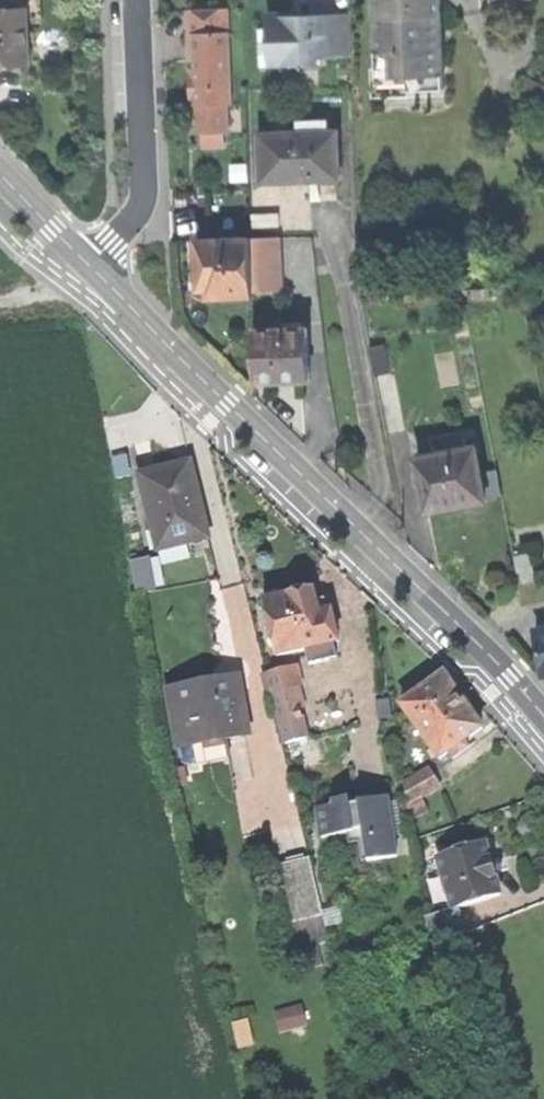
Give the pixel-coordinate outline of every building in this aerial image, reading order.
[(376,52),(387,52),(388,81),(408,81),(408,90),(443,90),(441,0),(375,0),(376,52)] [(224,7),(186,8),(187,46),(195,46),(195,58),(196,68),(190,68),(190,88),(190,104),(195,104),(196,132),(202,132),(220,132),(225,132),(225,102),(232,102),(230,31),(224,31),(224,7)] [(29,64),(27,10),(0,11),(0,65),(5,65),(29,64)] [(314,13),(267,14),(268,29),(276,35),(276,55),(286,66),(319,65),(319,56),(350,55),(349,15),(329,16),(314,16),(314,13)] [(187,58),(195,58),(195,46),(187,46),(187,58)] [(443,103),(443,90),(408,90),(408,81),(388,81),(387,52),(376,52),(371,52),(373,105),(443,103)] [(536,105),(543,89),(543,86),(530,79),(521,97),(536,105)] [(261,133),(263,180),(307,179),(307,174),(321,173),(339,172),(337,130),(261,133)] [(220,145),(220,132),(202,132),(202,145),(220,145)] [(212,224),(250,224),(250,208),(212,209),(212,224)] [(232,296),(252,296),(252,292),(251,238),(200,239),(201,289),(210,289),(210,297),(232,296)] [(281,238),(251,238),(252,292),(282,291),(281,238)] [(431,291),(433,303),(446,302),(445,289),(431,291)] [(280,382),(309,382),(308,328),(301,328),(301,323),(290,323),(291,329),(254,330),(254,382),(280,382)] [(368,345),(374,375),(388,373),(382,343),(368,345)] [(416,456),(426,510),(455,505),(485,499),(474,444),(465,446),(462,428),(430,434),(434,452),(416,456)] [(162,469),(140,474),(152,528),(161,525),(166,547),(208,537),(202,511),(186,515),(184,503),(194,501),(186,463),(162,469)] [(497,466),(482,470),(487,495),(503,491),(497,466)] [(265,601),(278,654),(305,648),(307,658),(322,655),(321,650),(328,648),(327,643),(339,640),(333,611),(328,612),(325,599),(316,601),(313,590),(290,595),(265,601)] [(543,674),(543,627),(535,629),(540,655),(543,674)] [(266,672),(271,693),(294,688),(301,686),(295,664),(266,672)] [(198,682),(169,689),(181,744),(227,734),(245,730),(235,687),(225,689),(222,677),(198,682)] [(399,706),(437,759),(480,729),(467,712),(469,705),(461,694),(452,693),(447,686),(441,677),(399,706)] [(307,738),(294,688),(271,693),(284,744),(307,738)] [(231,753),(227,734),(181,744),(184,758),(191,762),(231,753)] [(436,790),(428,771),(398,783),(406,802),(436,790)] [(318,808),(322,834),(347,831),(364,828),(366,841),(368,859),(396,855),(387,798),(368,800),(351,803),(350,797),(333,799),(334,806),(318,808)] [(349,843),(366,841),(364,828),(347,831),(349,843)] [(443,888),(451,910),(457,908),(497,895),(489,870),(481,844),(434,860),(443,888)] [(308,855),(274,864),(288,922),(323,913),(308,855)] [(465,932),(457,908),(451,910),(443,888),(413,898),(428,945),(465,932)]
